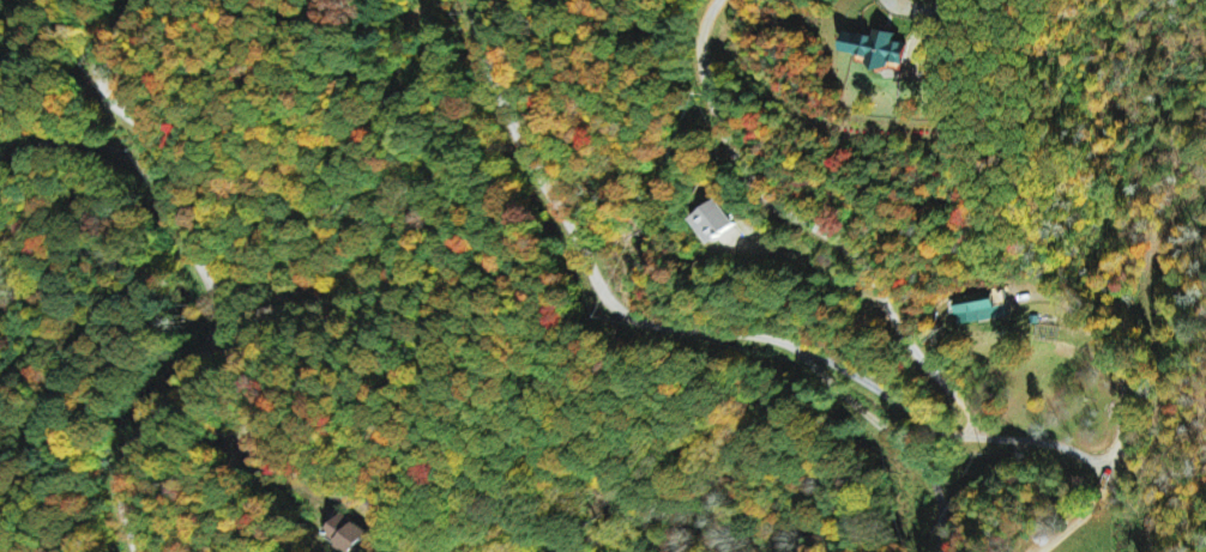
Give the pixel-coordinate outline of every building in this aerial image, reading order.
[(889,34),(866,29),(864,37),(836,30),(832,51),(864,58),(862,66),(880,70),(882,61),(895,64),(900,43),(887,40),(889,34)] [(711,243),(737,227),(720,200),(693,217),(711,243)] [(1009,317),(1007,305),(996,307),(994,300),(957,307),(961,326),(1009,317)] [(349,551),(357,551),(370,534),(342,513),(325,534),(349,551)]
